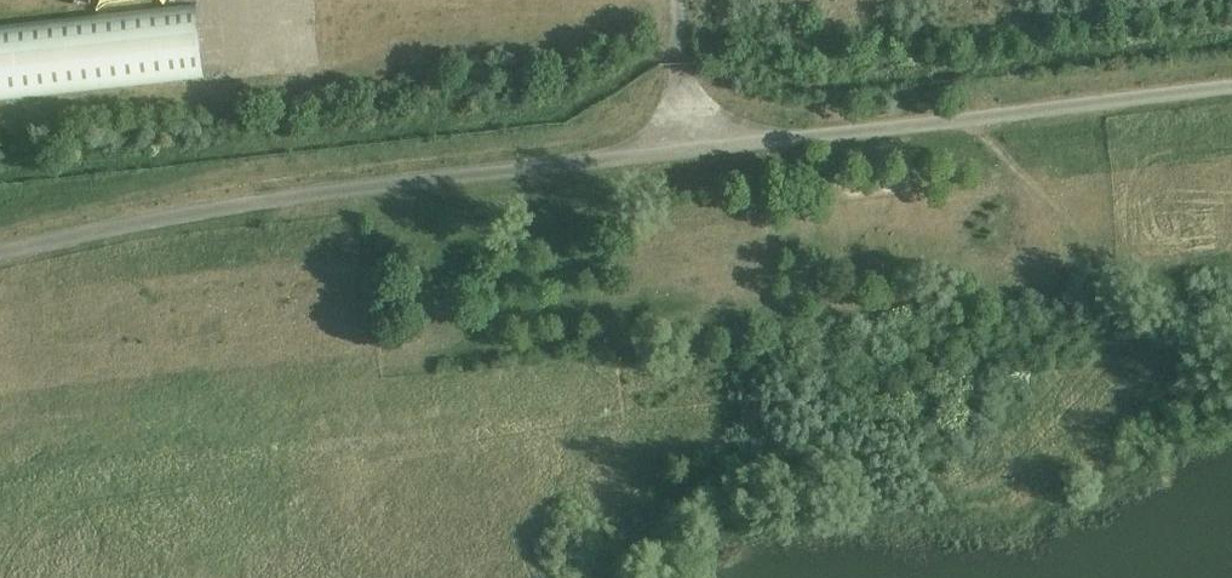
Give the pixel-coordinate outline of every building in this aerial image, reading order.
[(0,17),(0,92),(209,71),(201,0),(167,0),(0,17)]
